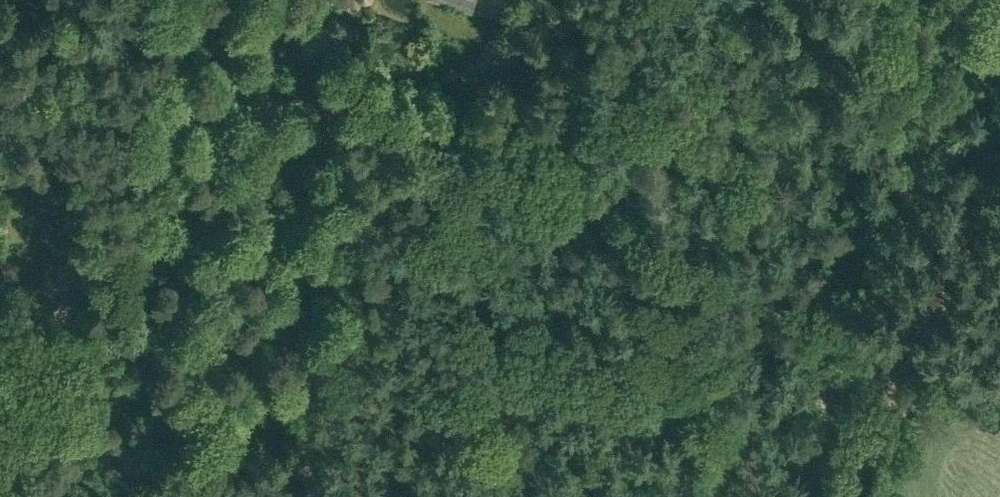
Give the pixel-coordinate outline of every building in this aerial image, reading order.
[(473,11),(476,0),(434,0),(473,11)] [(477,67),(494,77),(509,50),(501,45),(500,47),(489,41),(478,62),(480,62),(477,67)]
